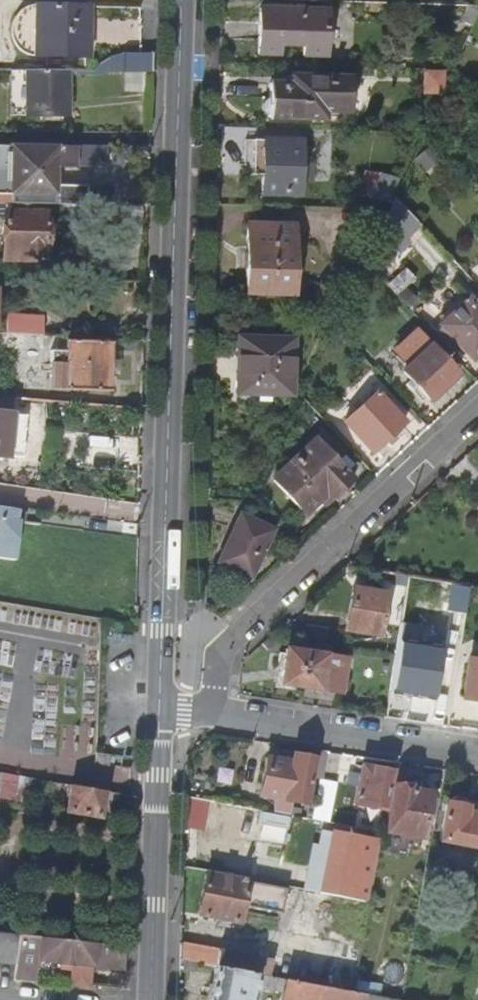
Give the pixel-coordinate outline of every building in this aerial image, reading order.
[(37,28),(85,29),(85,2),(38,1),(37,28)] [(469,5),(461,19),(473,25),(477,14),(477,5),(469,5)] [(326,10),(259,8),(258,55),(277,55),(278,46),(303,47),(303,56),(325,57),(326,10)] [(83,55),(85,29),(37,28),(36,53),(83,55)] [(94,67),(153,69),(154,51),(120,51),(113,53),(105,57),(99,61),(94,67)] [(72,113),(72,67),(34,67),(33,111),(72,113)] [(308,76),(292,75),(292,83),(308,84),(308,76)] [(292,83),(270,83),(269,118),(325,120),(325,112),(349,112),(350,77),(308,76),(308,84),(292,83)] [(300,143),(263,143),(261,193),(299,195),(300,143)] [(86,203),(86,185),(53,184),(53,165),(104,165),(104,144),(0,144),(0,201),(86,203)] [(419,225),(393,197),(388,209),(376,234),(394,251),(419,225)] [(0,203),(0,218),(4,218),(3,259),(25,260),(25,254),(44,254),(46,204),(0,203)] [(294,225),(247,224),(245,294),(292,295),(294,225)] [(468,298),(438,325),(472,360),(477,354),(477,308),(468,298)] [(45,318),(8,316),(8,334),(44,335),(45,318)] [(292,338),(236,337),(235,395),(291,396),(292,338)] [(65,363),(50,363),(49,389),(111,391),(112,341),(65,341),(65,363)] [(457,374),(430,345),(401,372),(428,401),(457,374)] [(405,422),(376,391),(343,421),(373,453),(405,422)] [(0,413),(0,456),(6,457),(10,414),(0,413)] [(317,443),(314,439),(308,445),(312,448),(317,443)] [(312,448),(308,445),(275,475),(273,481),(304,514),(320,500),(327,493),(330,497),(344,484),(336,477),(343,470),(317,443),(312,448)] [(350,478),(343,470),(336,477),(344,484),(350,478)] [(330,497),(327,493),(320,500),(324,504),(330,497)] [(0,508),(0,558),(12,560),(17,523),(17,520),(18,511),(0,508)] [(272,530),(240,514),(217,563),(250,578),(272,530)] [(469,599),(471,584),(418,577),(416,591),(469,599)] [(387,593),(352,587),(345,631),(379,636),(387,593)] [(436,696),(444,628),(401,623),(393,691),(436,696)] [(326,630),(301,626),(298,640),(323,643),(326,630)] [(325,653),(286,648),(280,685),(320,691),(341,695),(346,657),(325,653)] [(456,685),(459,650),(446,649),(443,683),(456,685)] [(468,659),(462,699),(477,701),(477,660),(468,659)] [(103,754),(95,753),(94,763),(108,766),(110,755),(103,754)] [(291,761),(266,757),(258,796),(275,799),(273,813),(288,816),(290,802),(307,805),(315,758),(292,754),(291,761)] [(391,771),(361,765),(353,804),(384,810),(391,771)] [(104,791),(70,785),(65,812),(99,818),(104,791)] [(430,793),(393,787),(385,832),(422,839),(430,793)] [(438,802),(433,829),(440,831),(439,841),(477,848),(477,841),(477,814),(466,811),(467,808),(466,805),(464,799),(458,796),(452,797),(447,800),(446,804),(438,802)] [(377,839),(332,831),(321,892),(366,902),(377,839)] [(286,889),(206,873),(198,914),(239,922),(242,906),(281,913),(286,889)] [(361,946),(256,926),(250,956),(246,972),(352,992),(361,946)] [(15,964),(18,934),(0,932),(0,962),(15,964)] [(126,947),(18,934),(15,964),(13,980),(35,982),(38,959),(59,962),(58,963),(71,965),(69,986),(91,988),(93,966),(125,970),(126,947)] [(250,956),(181,944),(180,960),(217,967),(246,972),(250,956)] [(217,967),(211,999),(253,999),(257,982),(265,988),(281,991),(279,999),(393,999),(363,994),(352,992),(246,972),(217,967)]
